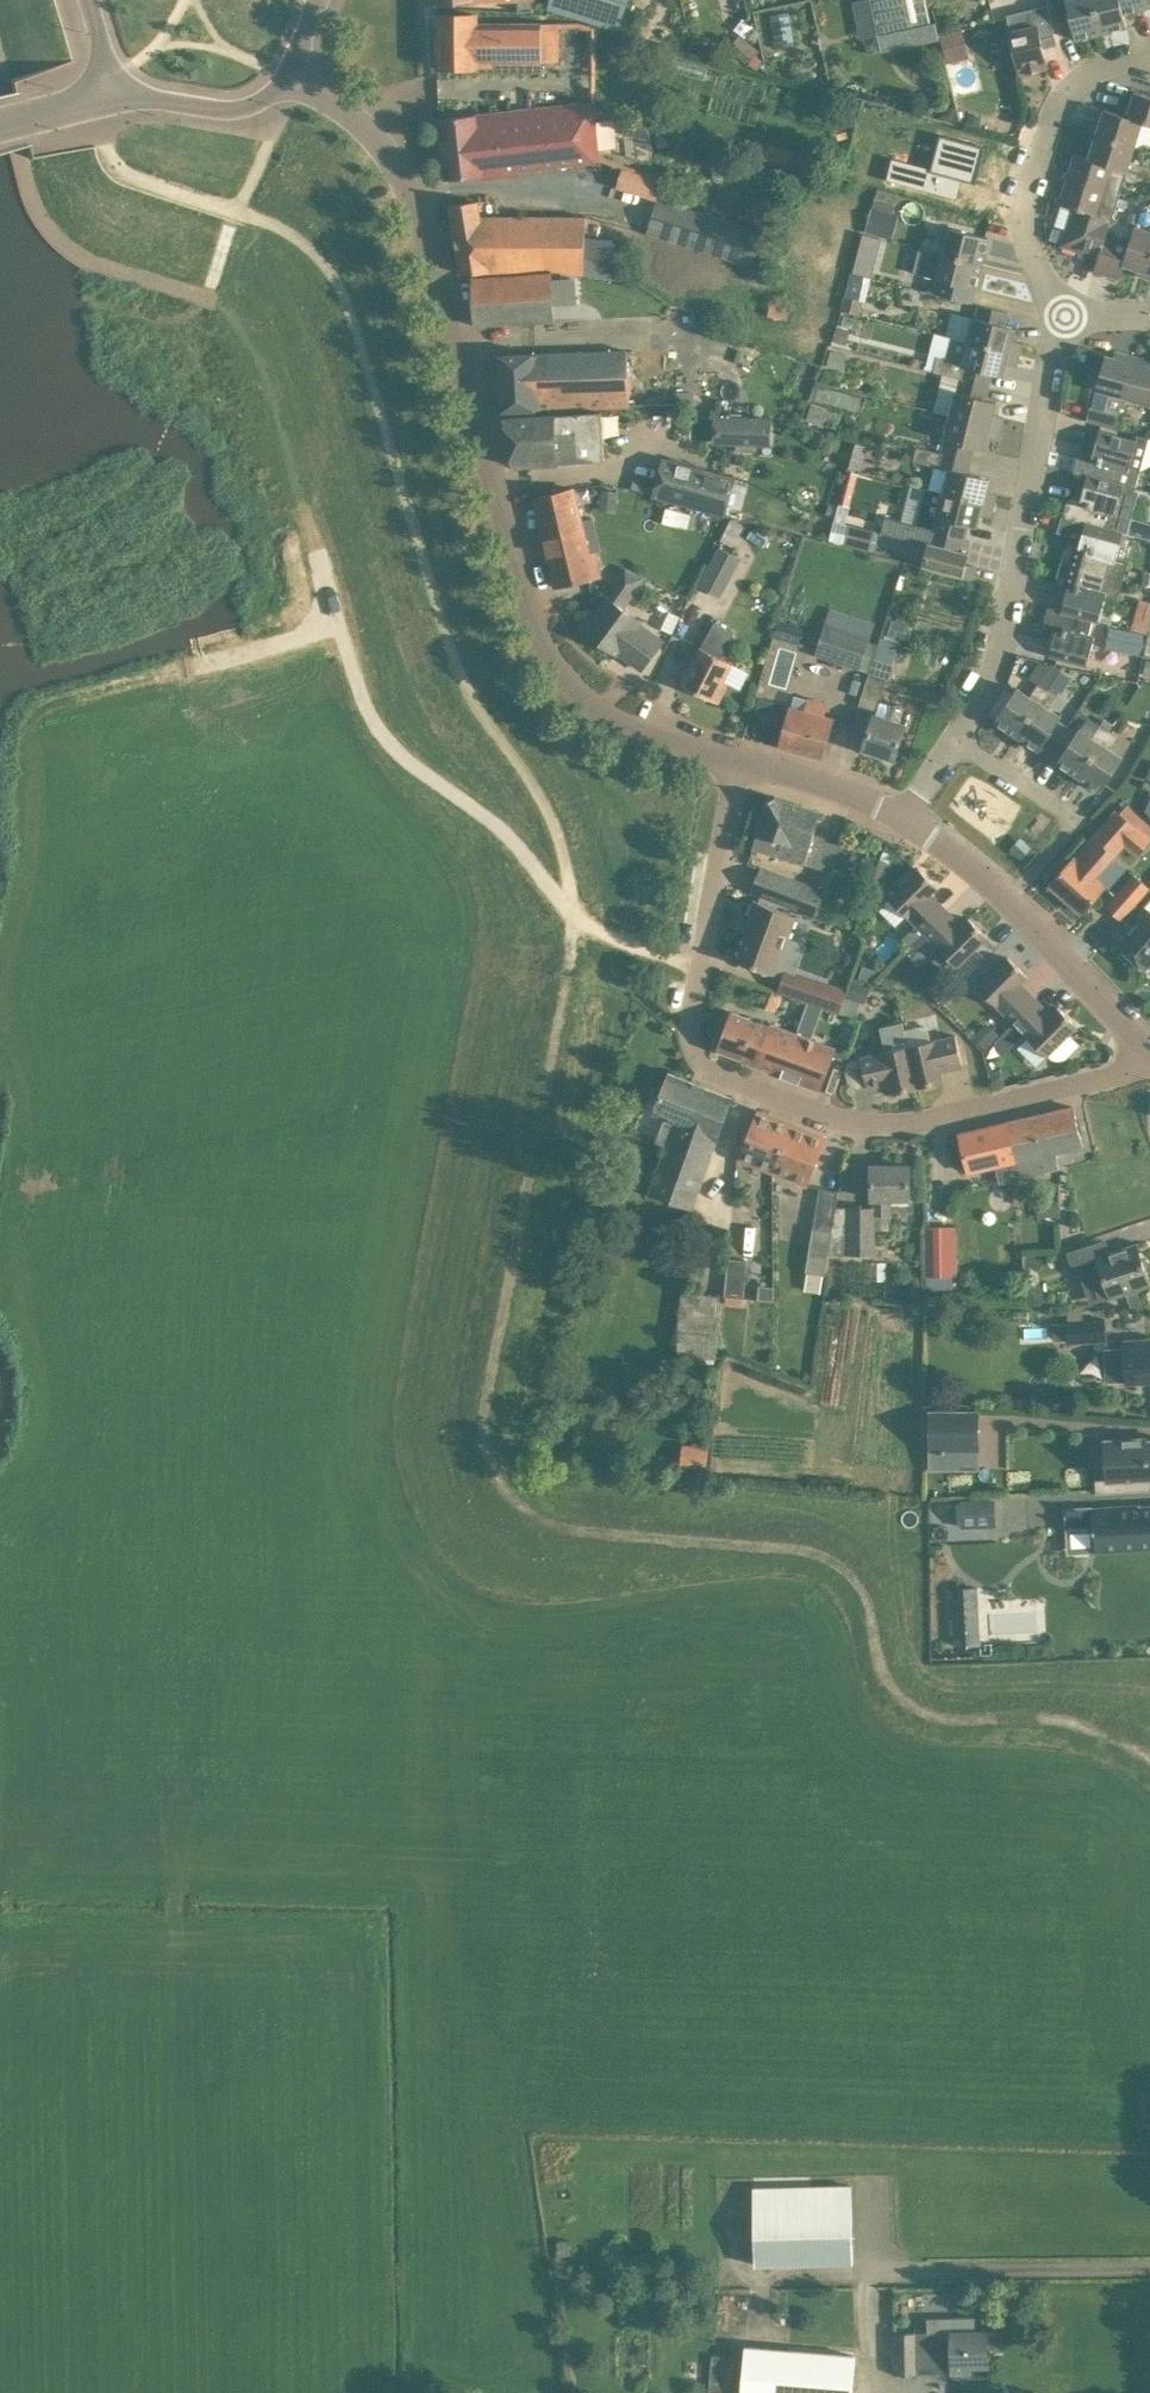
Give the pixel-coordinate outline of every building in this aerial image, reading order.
[(519,10),(536,9),(535,0),(518,0),(519,10)] [(549,4),(620,26),(629,0),(550,0),(549,4)] [(879,33),(912,26),(932,21),(927,0),(871,0),(879,33)] [(1102,32),(1094,0),(1067,0),(1076,38),(1100,32),(1100,33),(1102,32)] [(1124,12),(1123,12),(1120,0),(1094,0),(1102,32),(1103,32),(1103,31),(1127,25),(1124,12)] [(1148,6),(1147,0),(1120,0),(1123,12),(1124,12),(1146,6),(1147,7),(1148,6)] [(1010,60),(1017,59),(1020,72),(1028,70),(1029,72),(1041,69),(1040,68),(1048,66),(1041,38),(1055,34),(1047,4),(1007,13),(1011,29),(1010,29),(1012,38),(1005,39),(1010,60)] [(438,66),(478,66),(478,63),(543,63),(543,58),(560,57),(559,21),(479,25),(478,14),(438,14),(438,66)] [(912,26),(916,44),(940,39),(939,35),(936,21),(932,21),(912,26)] [(940,34),(945,53),(964,49),(959,30),(940,34)] [(729,47),(748,63),(760,49),(740,33),(729,47)] [(1128,115),(1127,116),(1143,121),(1149,124),(1149,95),(1135,90),(1128,115)] [(447,177),(483,173),(483,178),(519,174),(519,169),(577,162),(578,166),(588,165),(587,162),(600,161),(593,101),(440,118),(447,177)] [(1105,108),(1097,133),(1136,145),(1143,121),(1127,116),(1128,115),(1105,108)] [(969,110),(966,121),(980,125),(983,114),(969,110)] [(1089,157),(1128,169),(1136,145),(1097,133),(1089,157)] [(996,151),(951,136),(940,170),(902,158),(896,179),(965,201),(974,174),(988,178),(996,151)] [(1075,152),(1067,178),(1120,194),(1128,169),(1089,157),(1075,152)] [(623,168),(619,188),(661,195),(665,175),(623,168)] [(1074,207),(1108,218),(1113,215),(1120,194),(1067,178),(1059,203),(1073,207),(1074,207)] [(878,187),(873,205),(888,209),(893,191),(878,187)] [(765,229),(697,207),(696,209),(658,197),(647,231),(675,240),(675,242),(753,267),(754,262),(772,268),(783,236),(779,235),(792,192),(780,189),(768,231),(765,230),(765,229)] [(623,279),(625,240),(586,237),(587,214),(483,216),(480,198),(451,203),(462,272),(485,268),(490,268),(490,273),(549,270),(584,274),(623,279)] [(866,229),(886,235),(893,210),(888,209),(873,205),(866,229)] [(1113,215),(1108,218),(1074,207),(1073,207),(1062,244),(1099,256),(1100,256),(1110,221),(1115,218),(1113,215)] [(1120,278),(1125,264),(1124,263),(1136,225),(1135,225),(1115,218),(1110,221),(1100,256),(1099,256),(1094,270),(1112,275),(1120,278)] [(1136,225),(1124,263),(1125,264),(1148,271),(1149,266),(1149,228),(1136,223),(1135,225),(1136,225)] [(945,239),(932,236),(929,248),(983,262),(983,260),(989,236),(966,231),(948,226),(945,239)] [(1062,241),(1065,231),(1054,227),(1051,237),(1062,241)] [(914,273),(937,278),(934,293),(972,302),(982,264),(983,264),(983,262),(929,248),(921,246),(914,273)] [(856,261),(854,270),(872,275),(874,266),(856,261)] [(553,273),(497,275),(473,277),(476,324),(500,323),(555,321),(553,273)] [(559,275),(557,297),(572,298),(574,277),(559,275)] [(864,299),(845,294),(841,307),(860,312),(864,299)] [(773,297),(769,314),(787,319),(792,303),(773,297)] [(979,303),(974,326),(970,340),(1020,353),(1023,342),(1013,339),(1016,327),(1005,324),(1009,311),(979,303)] [(833,340),(847,343),(851,329),(838,325),(833,340)] [(964,377),(964,378),(990,385),(993,372),(1003,375),(1007,362),(1017,365),(1020,353),(970,340),(952,336),(947,353),(944,355),(939,354),(935,370),(964,377)] [(627,347),(520,353),(496,354),(499,409),(523,408),(628,405),(627,350),(627,347)] [(848,353),(832,349),(828,364),(844,369),(848,353)] [(1102,366),(1105,355),(1088,351),(1088,352),(1079,350),(1077,358),(1086,360),(1085,362),(1102,366)] [(1125,396),(1136,355),(1116,350),(1114,356),(1106,354),(1097,388),(1110,392),(1105,409),(1119,413),(1124,395),(1125,396)] [(1136,355),(1125,396),(1149,403),(1149,359),(1136,355)] [(958,377),(949,415),(1002,428),(1005,416),(994,413),(997,400),(986,398),(990,385),(964,378),(958,377)] [(815,383),(810,396),(857,409),(861,396),(815,383)] [(812,403),(807,418),(824,423),(829,408),(812,403)] [(1087,420),(1101,424),(1115,427),(1119,413),(1105,409),(1091,405),(1087,420)] [(529,416),(507,418),(505,418),(514,465),(538,463),(606,458),(602,411),(529,416)] [(949,415),(939,450),(972,458),(975,446),(985,449),(988,436),(999,439),(1002,428),(949,415)] [(755,450),(755,445),(755,443),(756,432),(757,416),(727,416),(720,416),(719,441),(737,442),(737,449),(755,450)] [(1135,488),(1140,469),(1130,466),(1137,438),(1100,428),(1093,453),(1087,452),(1086,452),(1085,452),(1084,452),(1083,452),(1082,452),(1082,453),(1081,453),(1081,454),(1080,454),(1080,455),(1079,455),(1079,456),(1079,457),(1076,469),(1075,469),(1074,471),(1082,473),(1087,475),(1087,474),(1124,485),(1135,488)] [(969,472),(972,458),(939,450),(918,445),(914,459),(936,465),(930,487),(927,486),(927,487),(995,503),(997,492),(987,490),(990,477),(969,472)] [(653,495),(727,515),(737,475),(664,456),(653,495)] [(840,502),(850,505),(859,472),(849,469),(840,502)] [(1071,496),(1067,501),(1063,513),(1062,515),(1086,522),(1086,521),(1123,531),(1128,532),(1140,490),(1135,488),(1124,485),(1087,474),(1087,475),(1081,497),(1076,496),(1071,496)] [(535,497),(557,586),(603,575),(598,550),(592,551),(583,519),(576,487),(535,497)] [(918,523),(933,527),(934,527),(964,535),(967,523),(978,525),(981,513),(991,516),(995,503),(927,487),(918,523)] [(601,488),(599,508),(617,510),(619,490),(601,488)] [(721,537),(735,543),(745,521),(731,515),(721,537)] [(900,520),(889,516),(889,517),(886,516),(883,523),(886,524),(884,528),(895,532),(900,520)] [(1062,561),(1061,561),(1123,579),(1128,561),(1116,557),(1123,531),(1086,521),(1086,522),(1080,544),(1074,543),(1069,544),(1066,548),(1062,561)] [(880,531),(875,530),(875,529),(868,527),(863,548),(870,550),(870,549),(875,551),(880,531)] [(934,527),(933,527),(924,565),(974,578),(977,565),(967,562),(970,551),(961,549),(964,535),(934,527)] [(720,596),(741,557),(721,547),(700,586),(720,596)] [(1061,563),(1058,576),(1058,581),(1062,584),(1069,586),(1062,609),(1099,620),(1106,595),(1118,598),(1123,579),(1061,561),(1061,563)] [(628,566),(620,576),(637,588),(645,576),(628,566)] [(643,619),(626,606),(608,592),(584,623),(588,626),(585,630),(617,653),(618,651),(643,668),(657,649),(665,638),(642,621),(643,619)] [(1140,598),(1132,627),(1148,630),(1149,622),(1149,601),(1140,598)] [(706,637),(694,662),(683,683),(719,702),(731,679),(726,677),(734,662),(714,652),(726,629),(714,623),(720,612),(701,602),(688,628),(706,637)] [(1049,607),(1046,620),(1046,625),(1050,628),(1056,630),(1050,654),(1087,665),(1096,634),(1089,632),(1093,619),(1099,621),(1099,620),(1062,609),(1049,605),(1048,607),(1049,607)] [(816,653),(860,668),(871,635),(826,620),(816,653)] [(1148,634),(1130,630),(1126,649),(1144,653),(1148,634)] [(870,670),(859,703),(877,709),(898,644),(896,644),(895,647),(888,645),(889,642),(880,639),(870,671),(870,670)] [(784,683),(790,661),(776,657),(770,679),(784,683)] [(1038,683),(1030,695),(1017,686),(995,720),(1016,733),(1016,734),(1017,735),(1048,688),(1050,685),(1056,676),(1062,668),(1052,662),(1051,663),(1039,660),(1029,677),(1038,683)] [(1056,694),(1048,688),(1017,735),(1019,736),(1019,735),(1040,749),(1063,714),(1049,705),(1056,694)] [(790,703),(779,745),(823,757),(835,715),(826,712),(829,701),(810,695),(806,707),(790,703)] [(876,711),(871,725),(864,747),(868,749),(871,752),(876,754),(881,753),(895,758),(912,707),(896,702),(891,716),(876,711)] [(774,730),(775,730),(779,717),(760,711),(756,724),(758,725),(774,730)] [(1078,775),(1079,776),(1110,729),(1101,723),(1093,734),(1080,726),(1057,761),(1078,774),(1078,775)] [(1119,735),(1110,729),(1079,776),(1081,777),(1081,776),(1102,790),(1125,755),(1111,746),(1119,735)] [(815,832),(821,810),(777,797),(776,795),(765,801),(766,802),(757,832),(758,832),(753,847),(805,864),(806,862),(817,865),(826,836),(815,832)] [(1128,818),(1118,809),(1076,856),(1075,856),(1051,884),(1082,911),(1108,883),(1098,875),(1126,842),(1138,852),(1149,838),(1149,825),(1144,820),(1145,819),(1134,810),(1128,818)] [(891,840),(888,839),(880,856),(876,866),(877,866),(873,875),(883,880),(898,845),(891,840)] [(761,864),(758,873),(751,890),(816,915),(826,889),(761,864)] [(905,951),(945,910),(930,895),(939,886),(919,866),(889,897),(916,924),(904,936),(910,943),(904,949),(905,951)] [(1105,906),(1120,919),(1149,885),(1135,872),(1105,906)] [(1147,891),(1123,918),(1134,928),(1132,930),(1120,945),(1145,967),(1149,962),(1149,894),(1147,891)] [(798,915),(778,908),(755,899),(744,931),(748,933),(738,960),(776,974),(798,915)] [(969,916),(964,922),(961,925),(945,910),(905,951),(915,961),(934,942),(958,966),(988,936),(969,916)] [(978,986),(1013,1021),(1035,999),(1019,984),(1028,975),(1009,956),(978,986)] [(863,962),(859,975),(875,980),(879,967),(863,962)] [(849,995),(861,1000),(866,1001),(872,986),(855,980),(849,995)] [(848,988),(847,988),(832,983),(824,1006),(839,1011),(845,994),(846,994),(848,988)] [(784,1003),(804,1011),(808,1000),(788,993),(784,1003)] [(1050,1014),(1035,999),(1013,1021),(1048,1055),(1049,1054),(1053,1057),(1057,1058),(1062,1058),(1066,1057),(1080,1043),(1070,1033),(1078,1025),(1059,1006),(1050,1014)] [(732,1010),(718,1048),(744,1058),(743,1060),(757,1065),(766,1041),(789,1049),(796,1030),(773,1021),(772,1025),(732,1010)] [(880,1025),(886,1050),(861,1055),(862,1060),(868,1085),(890,1080),(893,1092),(918,1086),(908,1043),(903,1020),(880,1025)] [(987,1021),(973,1035),(985,1046),(999,1032),(987,1021)] [(757,1065),(821,1089),(837,1045),(796,1030),(789,1049),(766,1041),(757,1065)] [(958,1040),(956,1032),(908,1043),(918,1086),(944,1080),(941,1068),(963,1063),(958,1040)] [(1005,1052),(1015,1042),(1004,1032),(994,1042),(1005,1052)] [(658,1171),(651,1189),(695,1206),(712,1154),(717,1142),(715,1141),(733,1096),(670,1071),(654,1112),(666,1117),(658,1139),(667,1142),(657,1171),(658,1171)] [(1084,1145),(1074,1105),(1007,1121),(1019,1160),(1020,1177),(1062,1168),(1058,1151),(1084,1145)] [(739,1158),(774,1171),(774,1170),(793,1123),(758,1109),(739,1158)] [(1019,1160),(1007,1121),(960,1132),(969,1171),(996,1165),(1000,1182),(1020,1177),(1019,1160)] [(774,1171),(808,1185),(827,1137),(793,1123),(774,1170),(774,1171)] [(836,1205),(831,1246),(830,1250),(875,1250),(875,1228),(891,1228),(890,1214),(893,1214),(893,1198),(911,1198),(911,1164),(872,1164),(873,1205),(836,1205)] [(820,1186),(814,1227),(807,1270),(827,1273),(830,1250),(831,1246),(836,1205),(838,1189),(820,1186)] [(1038,1203),(1038,1214),(1060,1214),(1059,1202),(1038,1203)] [(955,1226),(926,1226),(927,1274),(928,1274),(928,1285),(953,1285),(953,1274),(956,1274),(955,1226)] [(1110,1252),(1097,1256),(1111,1297),(1149,1283),(1149,1279),(1147,1269),(1149,1266),(1149,1260),(1147,1257),(1142,1257),(1138,1242),(1110,1252)] [(1078,1263),(1089,1259),(1084,1246),(1069,1251),(1073,1265),(1078,1263)] [(729,1258),(725,1295),(744,1297),(748,1260),(729,1258)] [(904,1288),(907,1297),(915,1299),(921,1292),(918,1284),(910,1282),(904,1288)] [(761,1287),(760,1299),(775,1300),(775,1288),(761,1287)] [(716,1330),(720,1294),(682,1290),(678,1329),(681,1329),(678,1354),(716,1358),(719,1331),(716,1330)] [(1067,1318),(1067,1321),(1068,1338),(1068,1341),(1108,1339),(1107,1316),(1067,1318)] [(1125,1345),(1105,1346),(1107,1381),(1127,1380),(1149,1379),(1149,1338),(1124,1340),(1125,1345)] [(979,1406),(929,1406),(929,1449),(979,1450),(979,1406)] [(1149,1489),(1149,1439),(1147,1439),(1147,1436),(1106,1439),(1107,1476),(1096,1477),(1097,1492),(1149,1489)] [(710,1446),(684,1442),(681,1465),(707,1469),(710,1446)] [(962,1527),(986,1525),(997,1525),(996,1498),(961,1500),(962,1527)] [(1093,1507),(1072,1509),(1073,1530),(1149,1526),(1149,1506),(1138,1507),(1138,1505),(1093,1507)] [(1149,1547),(1149,1526),(1073,1530),(1073,1534),(1094,1533),(1095,1550),(1149,1547)] [(958,1620),(982,1619),(982,1600),(958,1601),(958,1620)] [(983,1650),(960,1651),(960,1658),(984,1657),(983,1650)] [(854,2261),(852,2184),(755,2186),(756,2263),(854,2261)] [(743,2387),(811,2392),(852,2392),(857,2339),(748,2330),(743,2387)] [(972,2364),(989,2364),(988,2330),(952,2331),(952,2336),(934,2337),(934,2330),(896,2331),(896,2373),(918,2372),(918,2364),(934,2364),(934,2371),(953,2371),(972,2371),(972,2364)] [(736,2354),(715,2352),(710,2392),(731,2392),(736,2354)]
